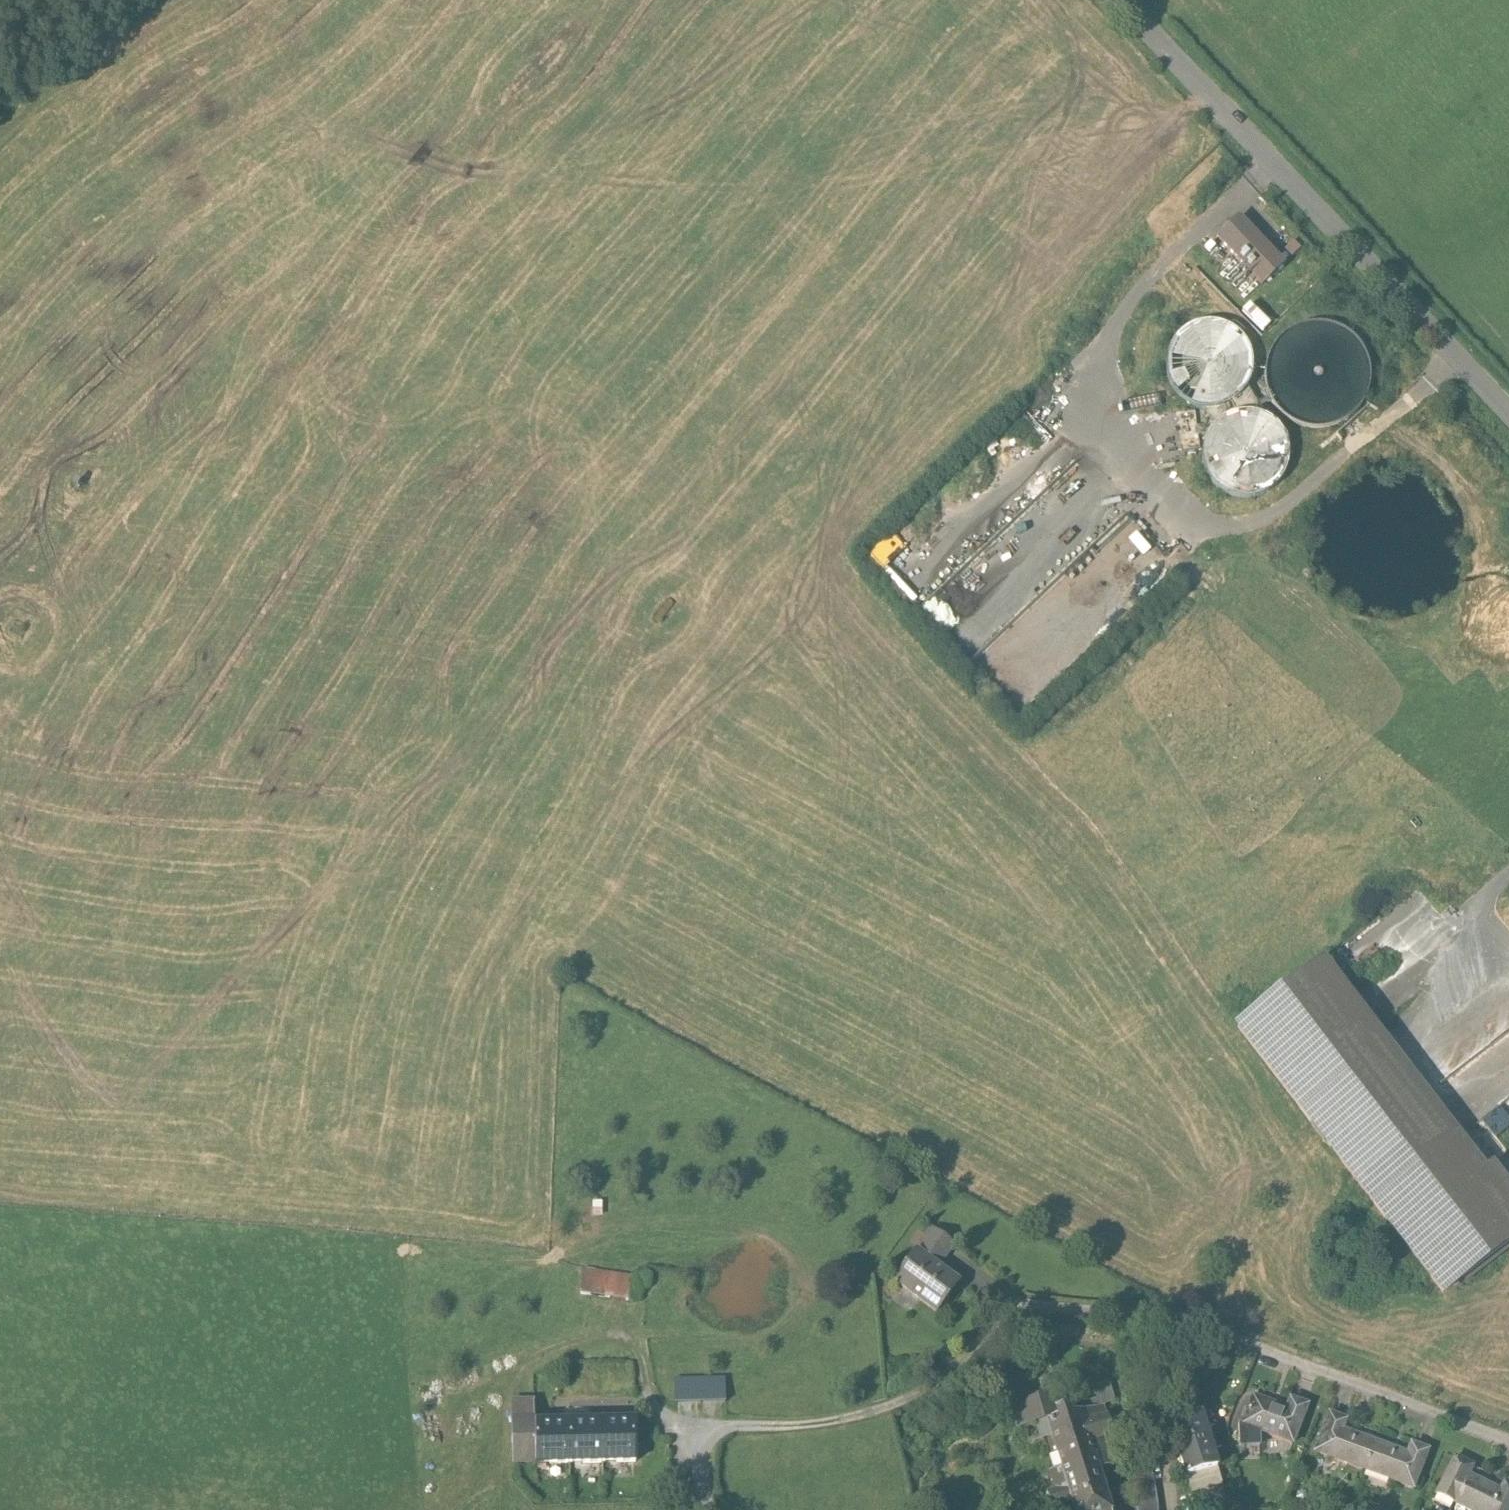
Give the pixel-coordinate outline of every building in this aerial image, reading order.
[(1281,267),(1240,222),(1217,243),(1259,288),(1281,267)] [(1244,393),(1248,385),(1251,377),(1253,368),(1252,359),(1250,351),(1246,342),(1240,335),(1234,330),(1226,325),(1217,323),(1208,322),(1199,323),(1191,325),(1183,330),(1176,336),(1171,343),(1167,351),(1164,359),(1164,368),(1165,377),(1168,386),(1173,393),(1179,400),(1187,405),(1195,408),(1204,410),(1213,410),(1222,408),(1230,405),(1237,400),(1244,393)] [(1353,413),(1360,405),(1365,396),(1368,386),(1369,375),(1368,365),(1364,355),(1359,346),(1352,338),(1344,332),(1335,328),(1325,325),(1314,325),(1304,326),(1294,330),(1286,335),(1278,343),(1272,351),(1268,361),(1266,371),(1266,381),(1268,391),(1273,401),(1279,409),(1286,416),(1295,422),(1305,425),(1315,427),(1325,426),(1335,424),(1345,419),(1353,413)] [(1277,488),(1283,479),(1287,470),(1289,460),(1289,449),(1286,439),(1281,430),(1274,422),(1265,416),(1256,413),(1245,411),(1235,412),(1225,416),(1216,421),(1209,429),(1203,437),(1200,447),(1199,458),(1201,468),(1205,478),(1211,486),(1219,493),(1228,498),(1238,501),(1249,501),(1259,499),(1268,494),(1277,488)] [(1017,562),(1032,547),(1011,525),(971,563),(990,583),(1014,559),(1017,562)] [(1323,959),(1235,1026),(1443,1299),(1508,1249),(1508,1202),(1323,959)] [(951,1249),(931,1234),(892,1285),(934,1316),(957,1285),(935,1270),(951,1249)] [(635,1281),(585,1274),(582,1296),(632,1303),(635,1281)] [(671,1382),(672,1406),(724,1405),(723,1381),(671,1382)] [(1060,1395),(1008,1410),(1016,1435),(1045,1428),(1067,1421),(1060,1395)] [(1305,1417),(1251,1395),(1239,1430),(1292,1448),(1305,1417)] [(534,1468),(534,1427),(533,1402),(511,1402),(511,1468),(534,1468)] [(1045,1428),(1071,1509),(1106,1509),(1093,1473),(1123,1463),(1115,1455),(1102,1409),(1067,1421),(1045,1428)] [(1374,1443),(1343,1432),(1347,1420),(1327,1413),(1322,1425),(1312,1456),(1363,1474),(1374,1443)] [(1217,1471),(1201,1414),(1169,1422),(1185,1481),(1214,1472),(1217,1471)] [(569,1427),(534,1427),(534,1468),(569,1467),(569,1427)] [(601,1427),(569,1427),(569,1467),(602,1467),(601,1427)] [(635,1427),(601,1427),(602,1467),(635,1467),(635,1427)] [(1406,1454),(1374,1443),(1363,1474),(1413,1494),(1429,1452),(1409,1444),(1406,1454)] [(1453,1459),(1433,1498),(1457,1509),(1508,1509),(1508,1487),(1502,1483),(1498,1492),(1468,1478),(1473,1469),(1453,1459)] [(1128,1471),(1136,1509),(1143,1509),(1156,1507),(1148,1467),(1128,1471)] [(1185,1481),(1194,1509),(1227,1509),(1214,1472),(1185,1481)]
